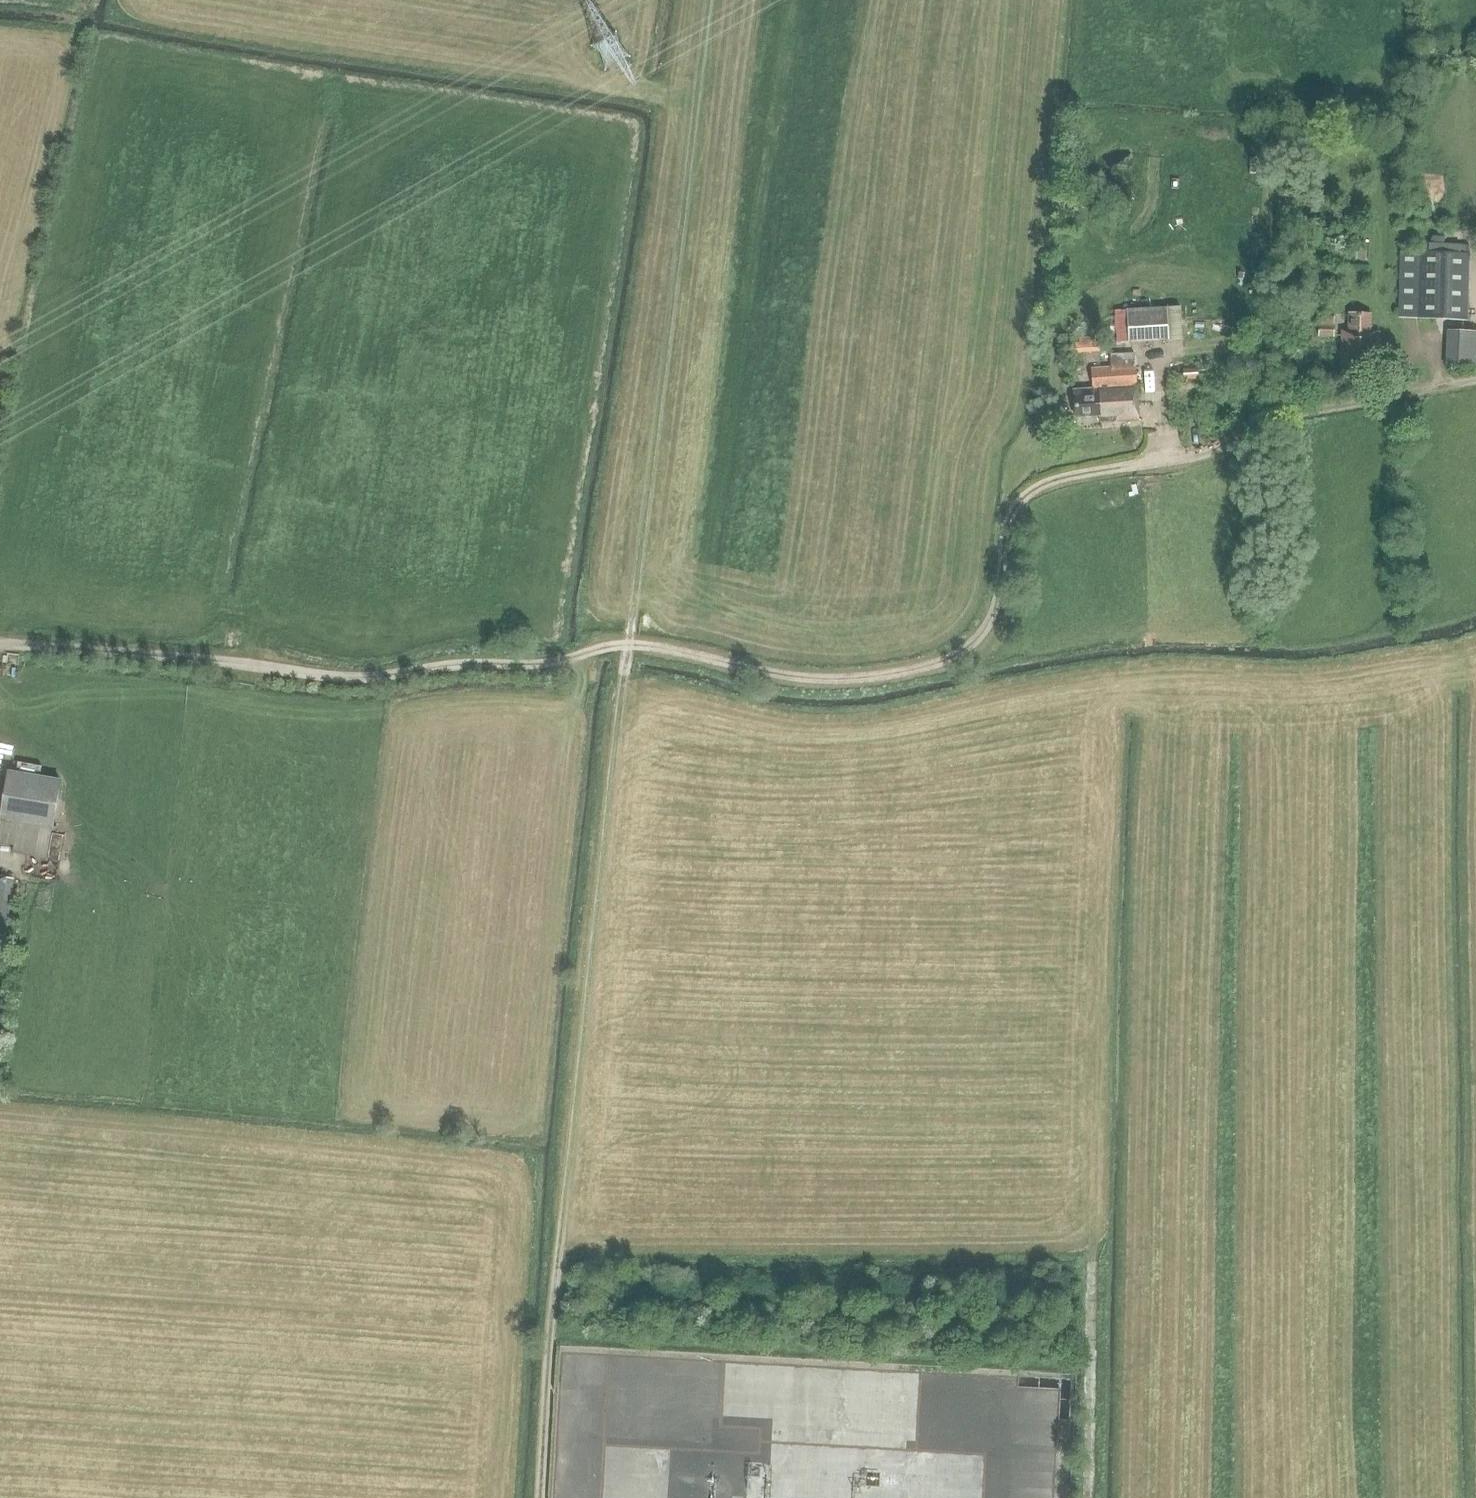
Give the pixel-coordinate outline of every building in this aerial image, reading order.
[(1401,251),(1398,318),(1466,322),(1470,246),(1419,243),(1418,252),(1401,251)] [(1166,341),(1165,308),(1126,310),(1126,322),(1117,322),(1118,343),(1166,341)] [(1379,345),(1379,332),(1370,332),(1371,315),(1348,314),(1348,331),(1341,331),(1339,374),(1377,375),(1378,353),(1375,353),(1375,345),(1379,345)] [(1317,337),(1332,337),(1333,318),(1317,317),(1317,337)] [(1448,326),(1446,365),(1475,366),(1475,327),(1448,326)] [(1135,368),(1134,366),(1092,369),(1093,390),(1074,391),(1075,418),(1099,416),(1099,421),(1115,420),(1137,418),(1136,388),(1135,368)] [(59,782),(7,773),(0,814),(0,817),(51,827),(59,782)] [(0,944),(0,940),(6,940),(12,879),(0,878),(0,944)]
